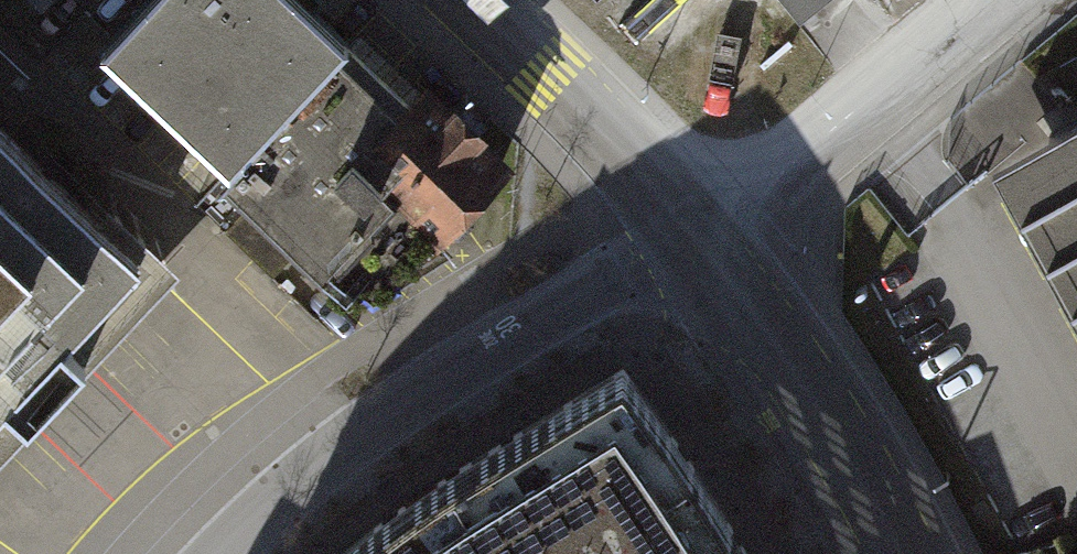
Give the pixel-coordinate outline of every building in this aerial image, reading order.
[(348,42),(303,0),(147,0),(100,49),(229,170),(348,42)] [(857,0),(791,0),(815,32),(857,0)] [(374,66),(348,42),(229,170),(224,175),(337,285),(357,263),(425,223),(361,163),(416,105),(374,66)] [(501,163),(427,94),(416,105),(361,163),(425,223),(435,233),(441,226),(448,233),(475,205),(468,198),(501,163)] [(993,168),(1076,322),(1076,122),(993,168)] [(139,259),(0,128),(0,405),(139,259)] [(141,258),(69,338),(95,362),(168,281),(141,258)] [(728,522),(713,499),(690,461),(671,434),(622,368),(499,444),(469,463),(448,477),(415,500),(388,520),(345,553),(747,553),(728,522)]
